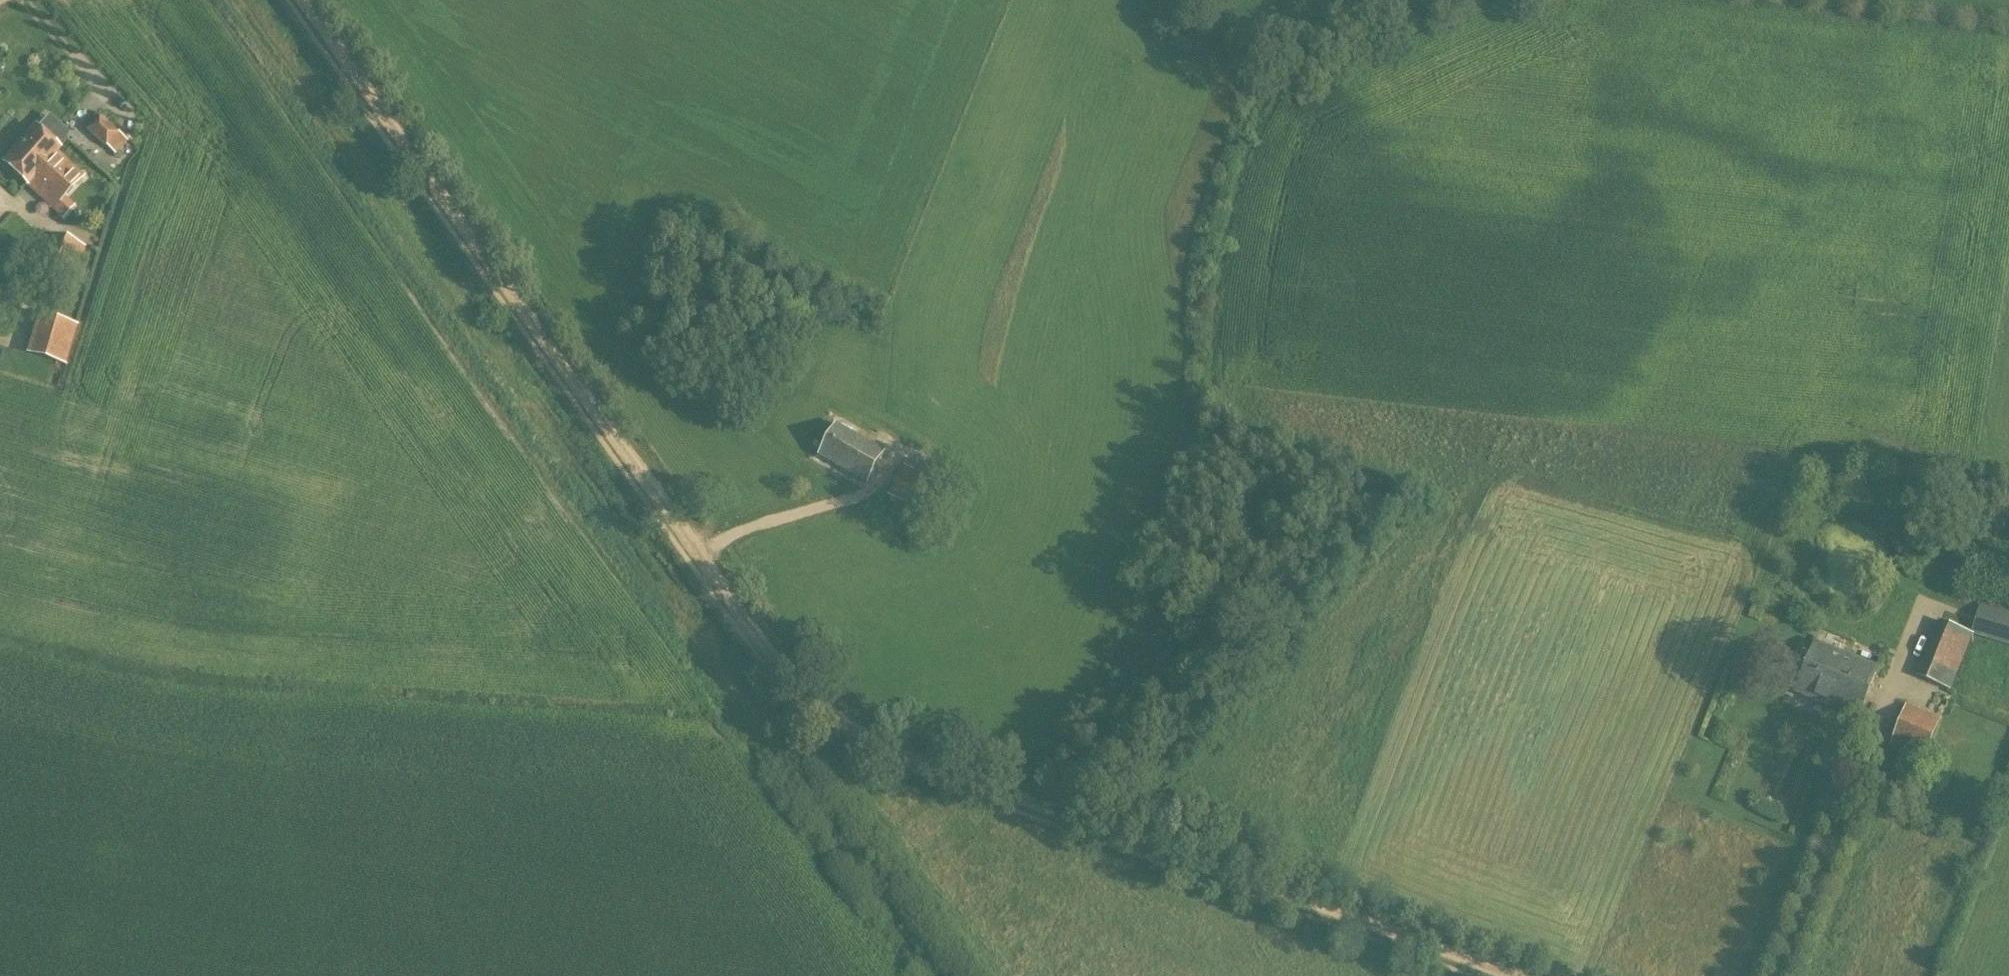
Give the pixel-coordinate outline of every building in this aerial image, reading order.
[(87,130),(105,147),(107,146),(115,153),(116,152),(124,160),(135,149),(119,132),(117,134),(99,117),(87,130)] [(27,185),(56,152),(59,149),(35,128),(4,164),(27,185)] [(56,152),(27,185),(43,199),(63,218),(75,205),(66,197),(83,177),(56,152)] [(45,232),(30,274),(70,289),(86,247),(45,232)] [(26,353),(67,364),(78,326),(37,314),(26,353)] [(820,456),(866,483),(884,452),(837,426),(820,456)] [(888,495),(918,511),(934,482),(905,465),(888,495)] [(2008,645),(2008,614),(1981,605),(1972,634),(2008,645)] [(1916,676),(1950,689),(1971,635),(1938,622),(1916,676)] [(1815,645),(1796,692),(1858,716),(1877,670),(1815,645)] [(1940,717),(1906,704),(1889,747),(1923,760),(1940,717)]
